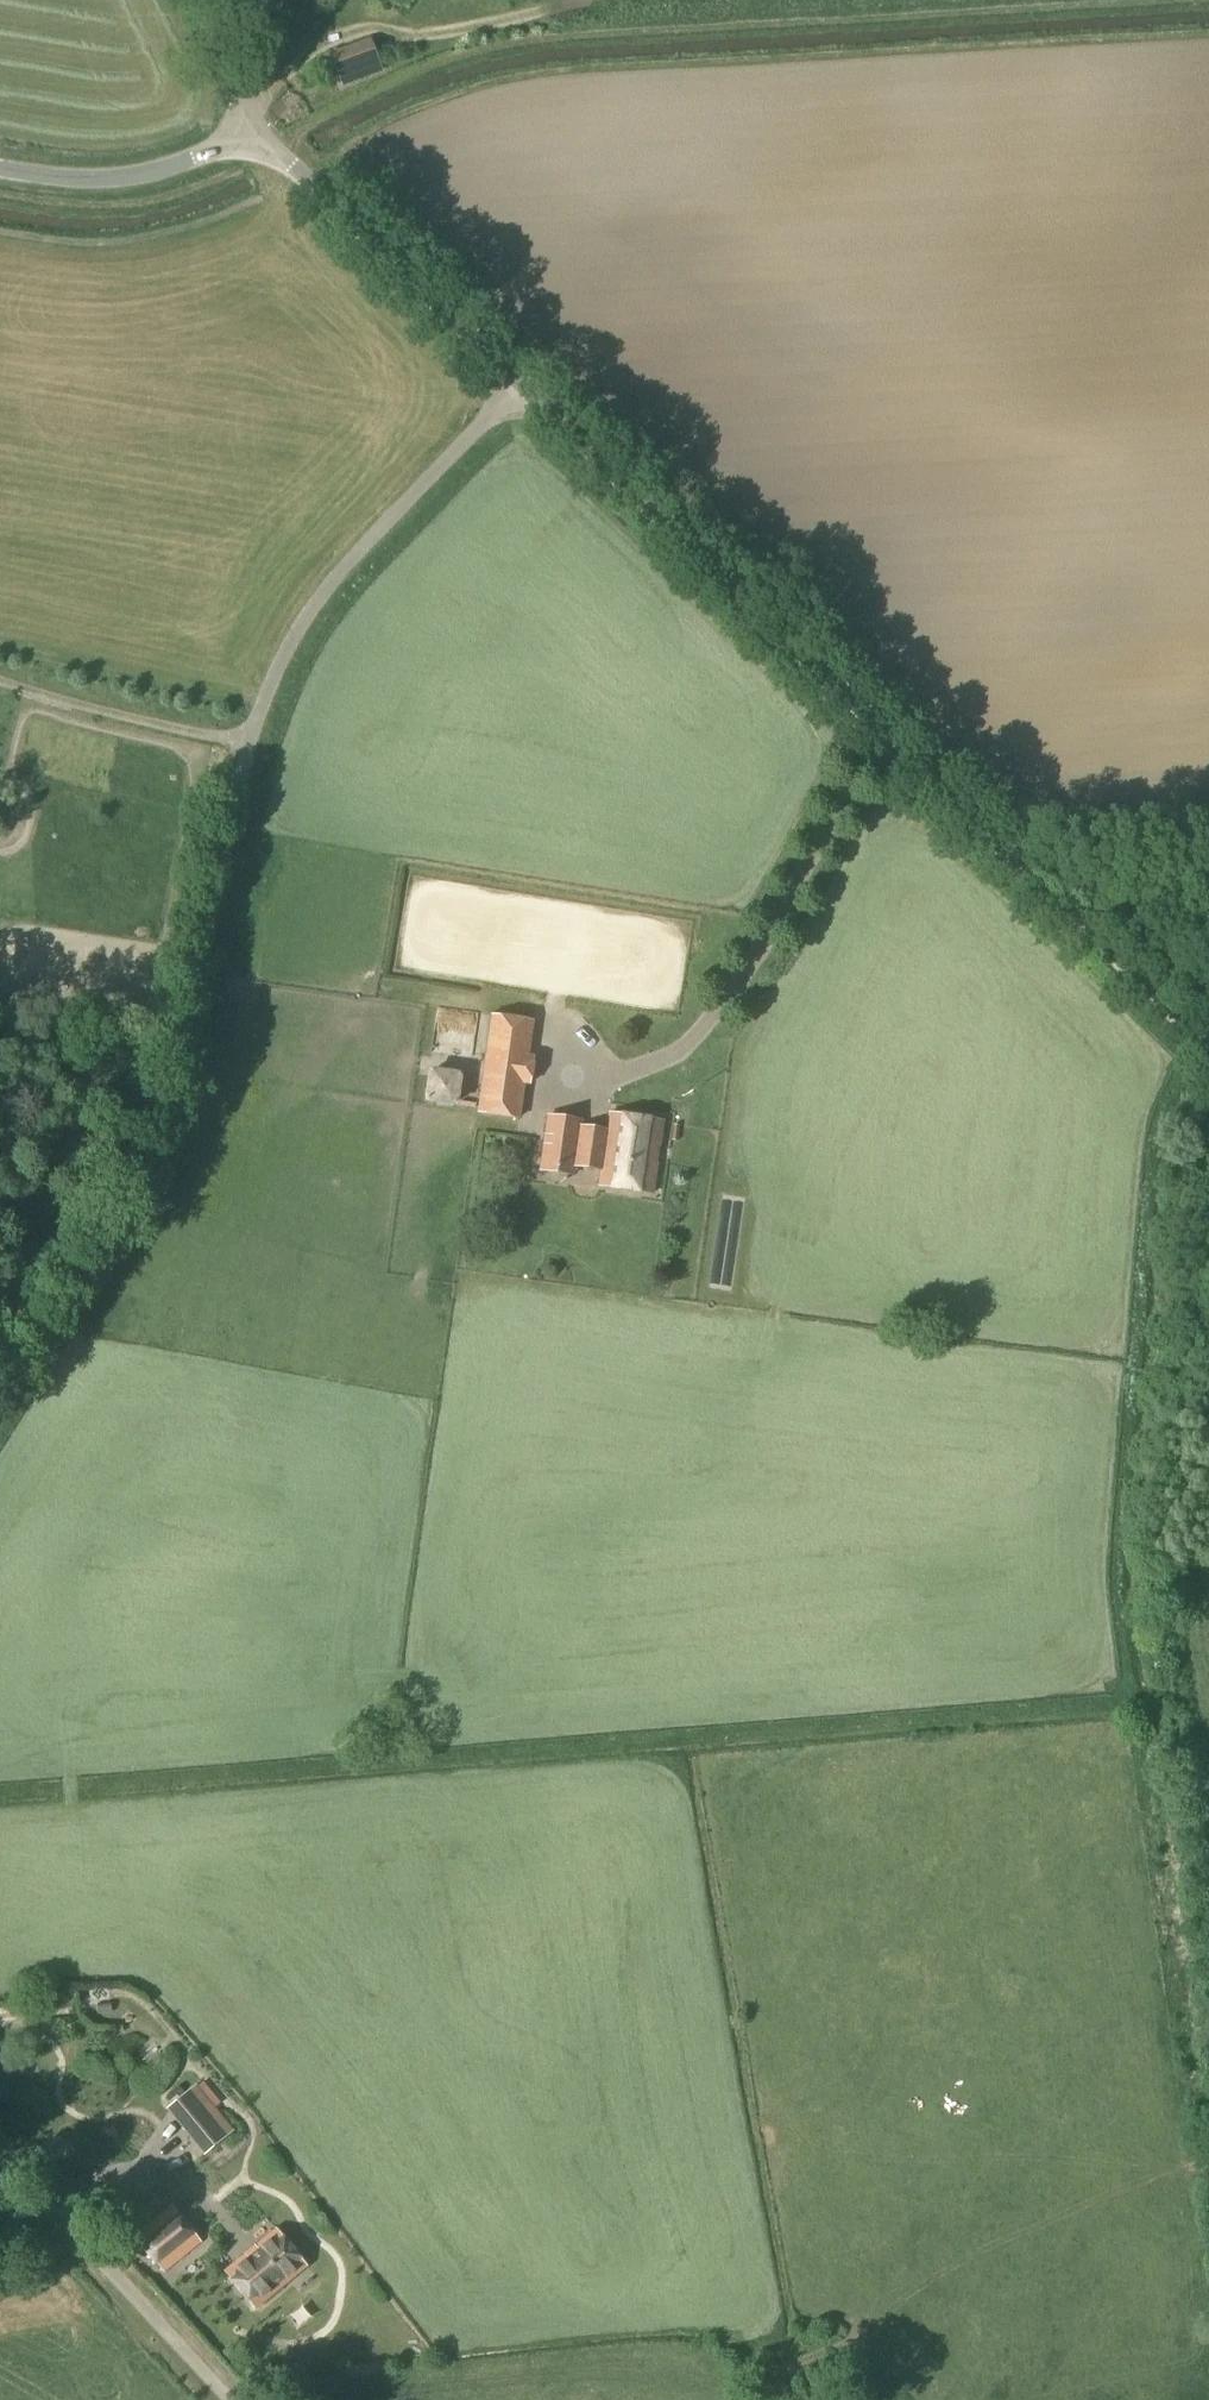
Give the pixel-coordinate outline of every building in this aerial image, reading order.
[(347,45),(361,39),(354,22),(340,28),(347,45)] [(356,44),(329,54),(341,88),(382,72),(372,46),(358,51),(356,44)] [(529,1085),(533,1056),(528,1055),(533,1021),(489,1015),(477,1103),(459,1102),(458,1106),(476,1108),(475,1114),(519,1120),(523,1085),(529,1085)] [(456,1107),(461,1073),(428,1068),(422,1102),(456,1107)] [(660,1145),(663,1121),(610,1114),(607,1131),(579,1127),(580,1121),(548,1116),(540,1170),(573,1175),(574,1166),(601,1169),(599,1185),(653,1193),(660,1145)] [(96,2004),(97,2014),(111,2013),(110,2003),(96,2004)] [(201,2088),(187,2101),(234,2152),(248,2140),(201,2088)] [(220,2196),(233,2188),(224,2173),(210,2182),(220,2196)] [(163,2273),(200,2243),(170,2206),(133,2236),(163,2273)] [(255,2247),(256,2248),(246,2256),(245,2254),(225,2271),(255,2308),(306,2266),(275,2230),(255,2247)]
